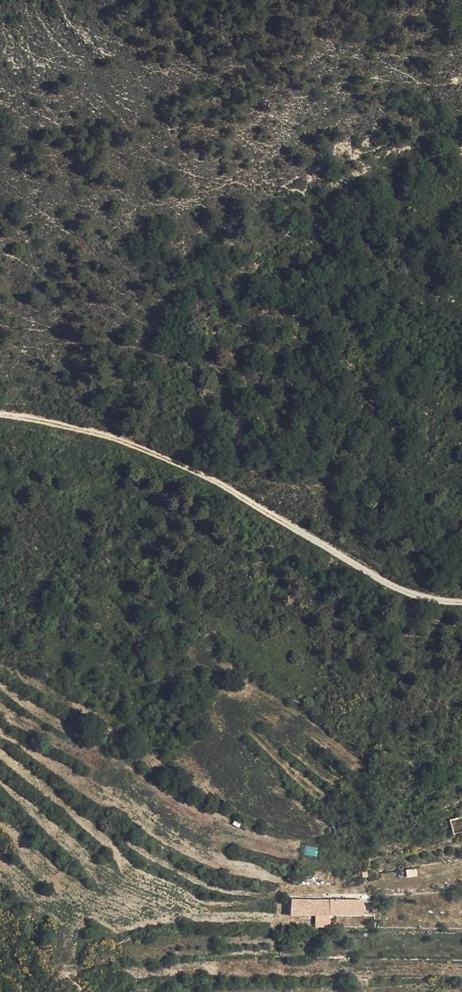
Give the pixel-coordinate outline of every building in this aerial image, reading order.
[(304,856),(317,857),(318,846),(304,845),(304,856)] [(406,869),(406,877),(418,876),(417,868),(406,869)] [(364,904),(293,905),(292,922),(313,922),(313,933),(330,932),(330,921),(364,921),(364,904)]
